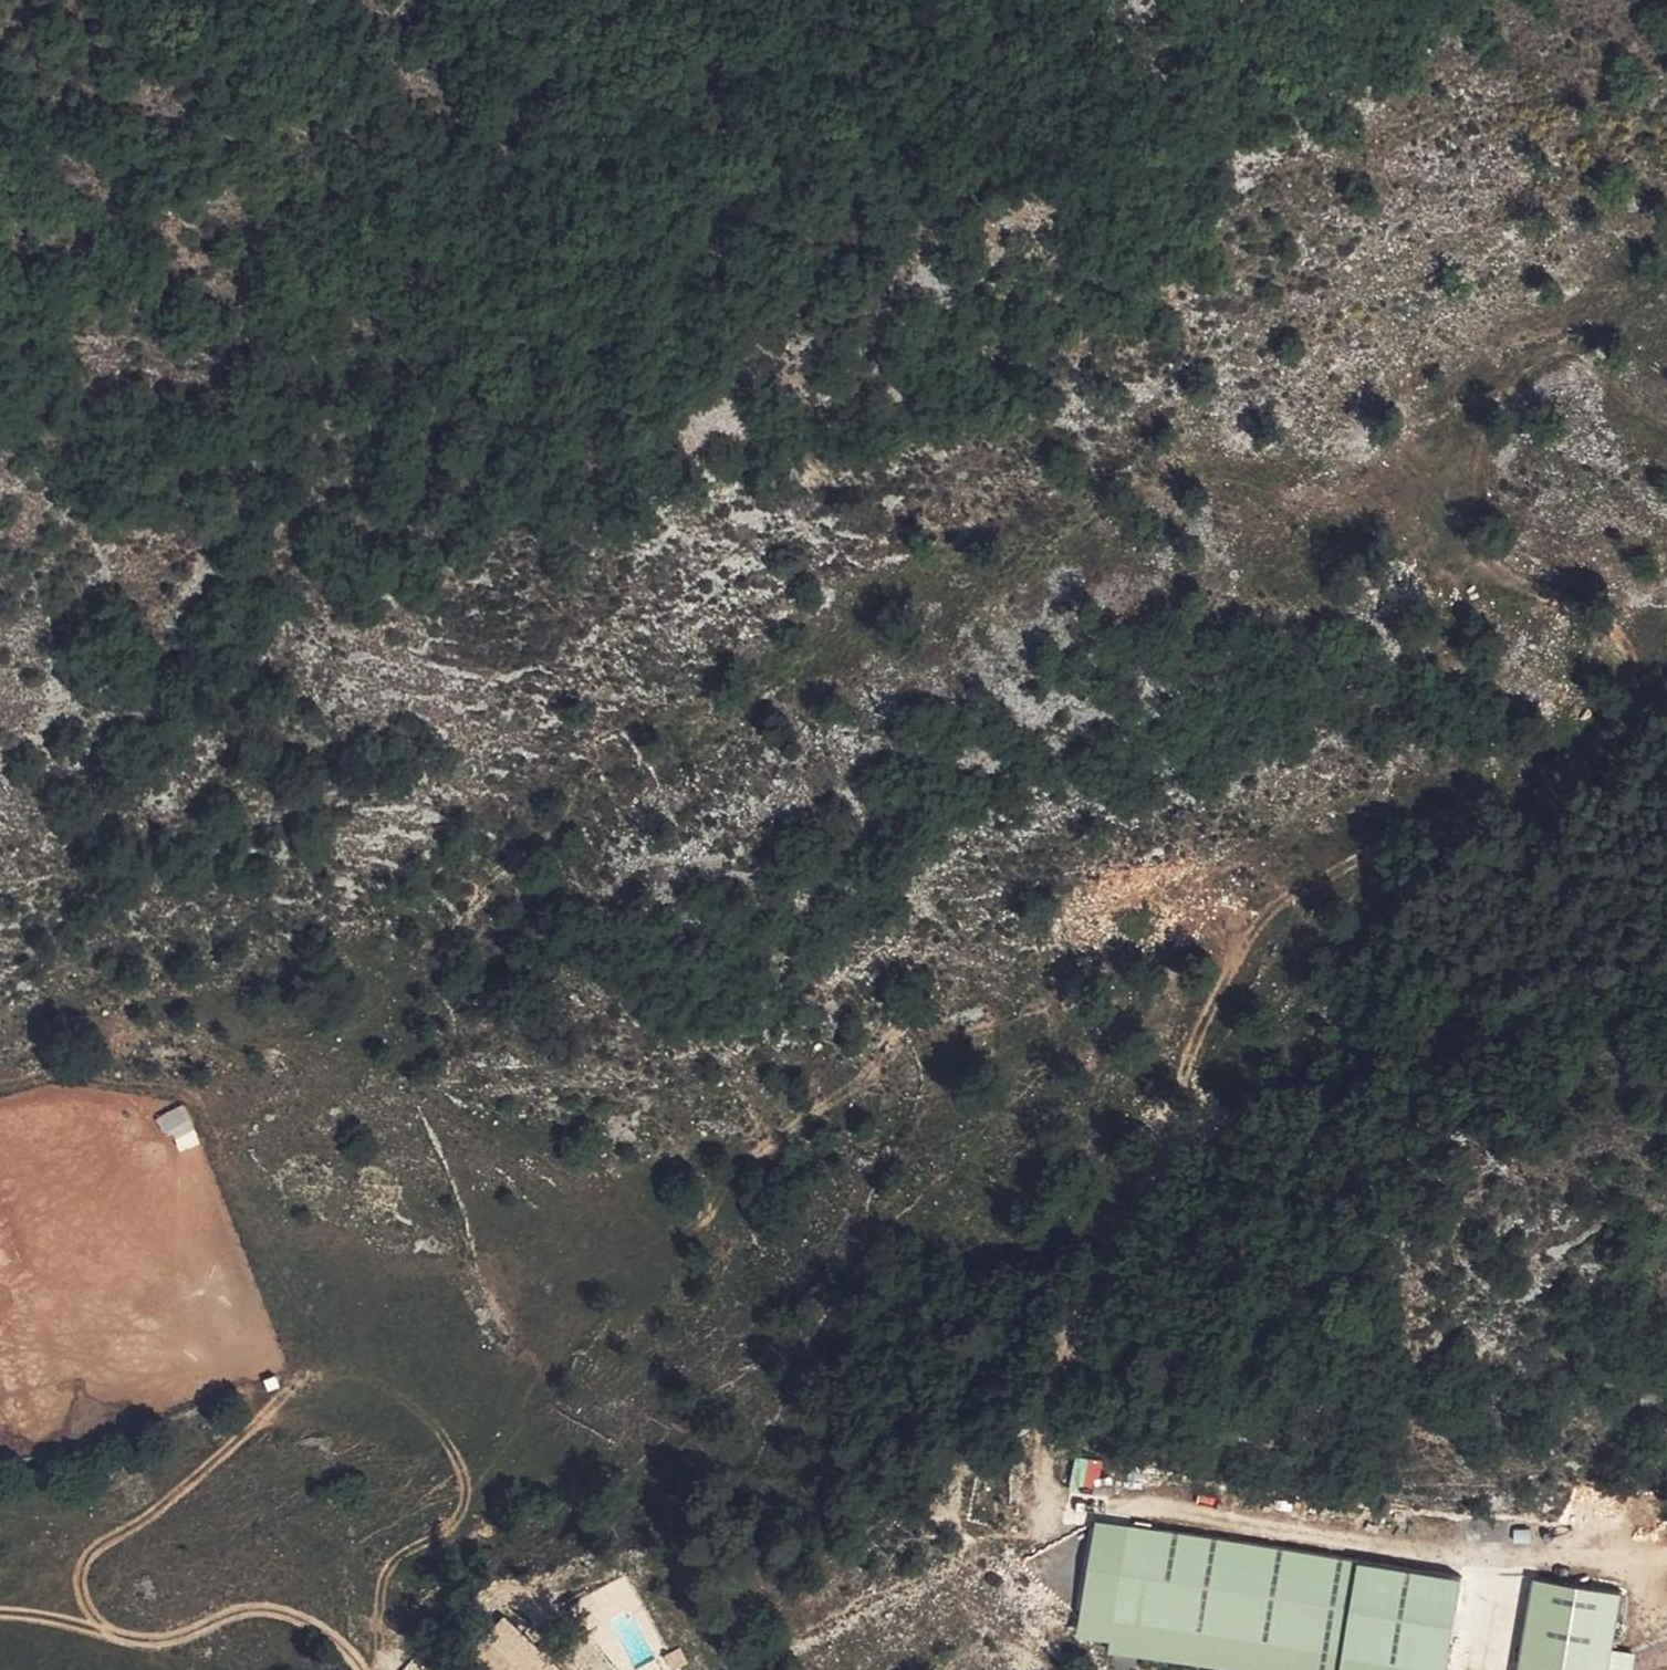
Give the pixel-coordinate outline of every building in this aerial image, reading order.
[(183,1105),(159,1115),(176,1153),(200,1143),(183,1105)] [(1078,1457),(1072,1483),(1096,1488),(1102,1463),(1078,1457)] [(1140,1528),(1129,1618),(1474,1668),(1481,1583),(1140,1528)] [(502,1616),(468,1652),(487,1669),(559,1669),(502,1616)]
